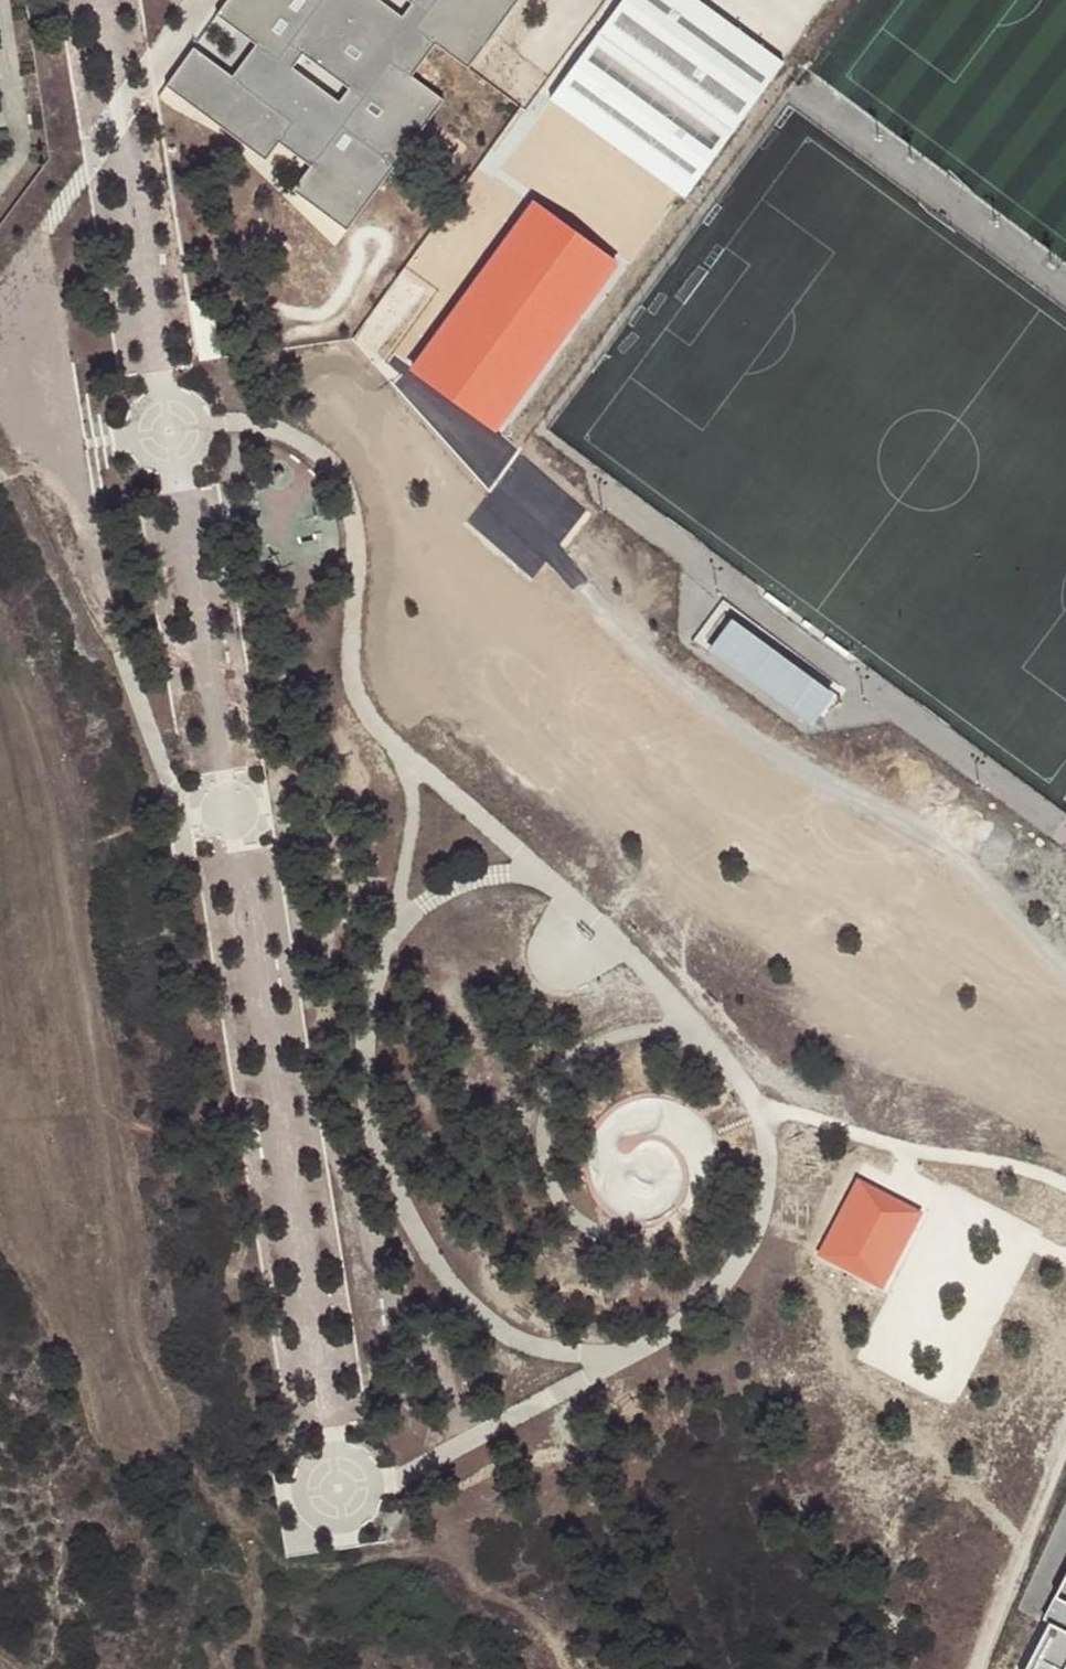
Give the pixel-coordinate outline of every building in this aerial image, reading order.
[(168,90),(267,163),(280,146),(311,168),(295,192),(349,234),(444,101),(413,79),(436,44),(470,70),(519,0),(232,0),(217,20),(258,49),(235,81),(194,50),(168,90)] [(782,65),(693,0),(622,0),(549,101),(684,199),(782,65)] [(533,205),(413,367),(497,428),(617,266),(533,205)] [(832,689),(731,614),(711,640),(812,716),(832,689)] [(920,1212),(860,1181),(820,1256),(880,1287),(920,1212)] [(1050,1594),(1065,1602),(1065,1563),(1050,1594)] [(1045,1619),(1019,1668),(1065,1668),(1065,1630),(1045,1619)]
